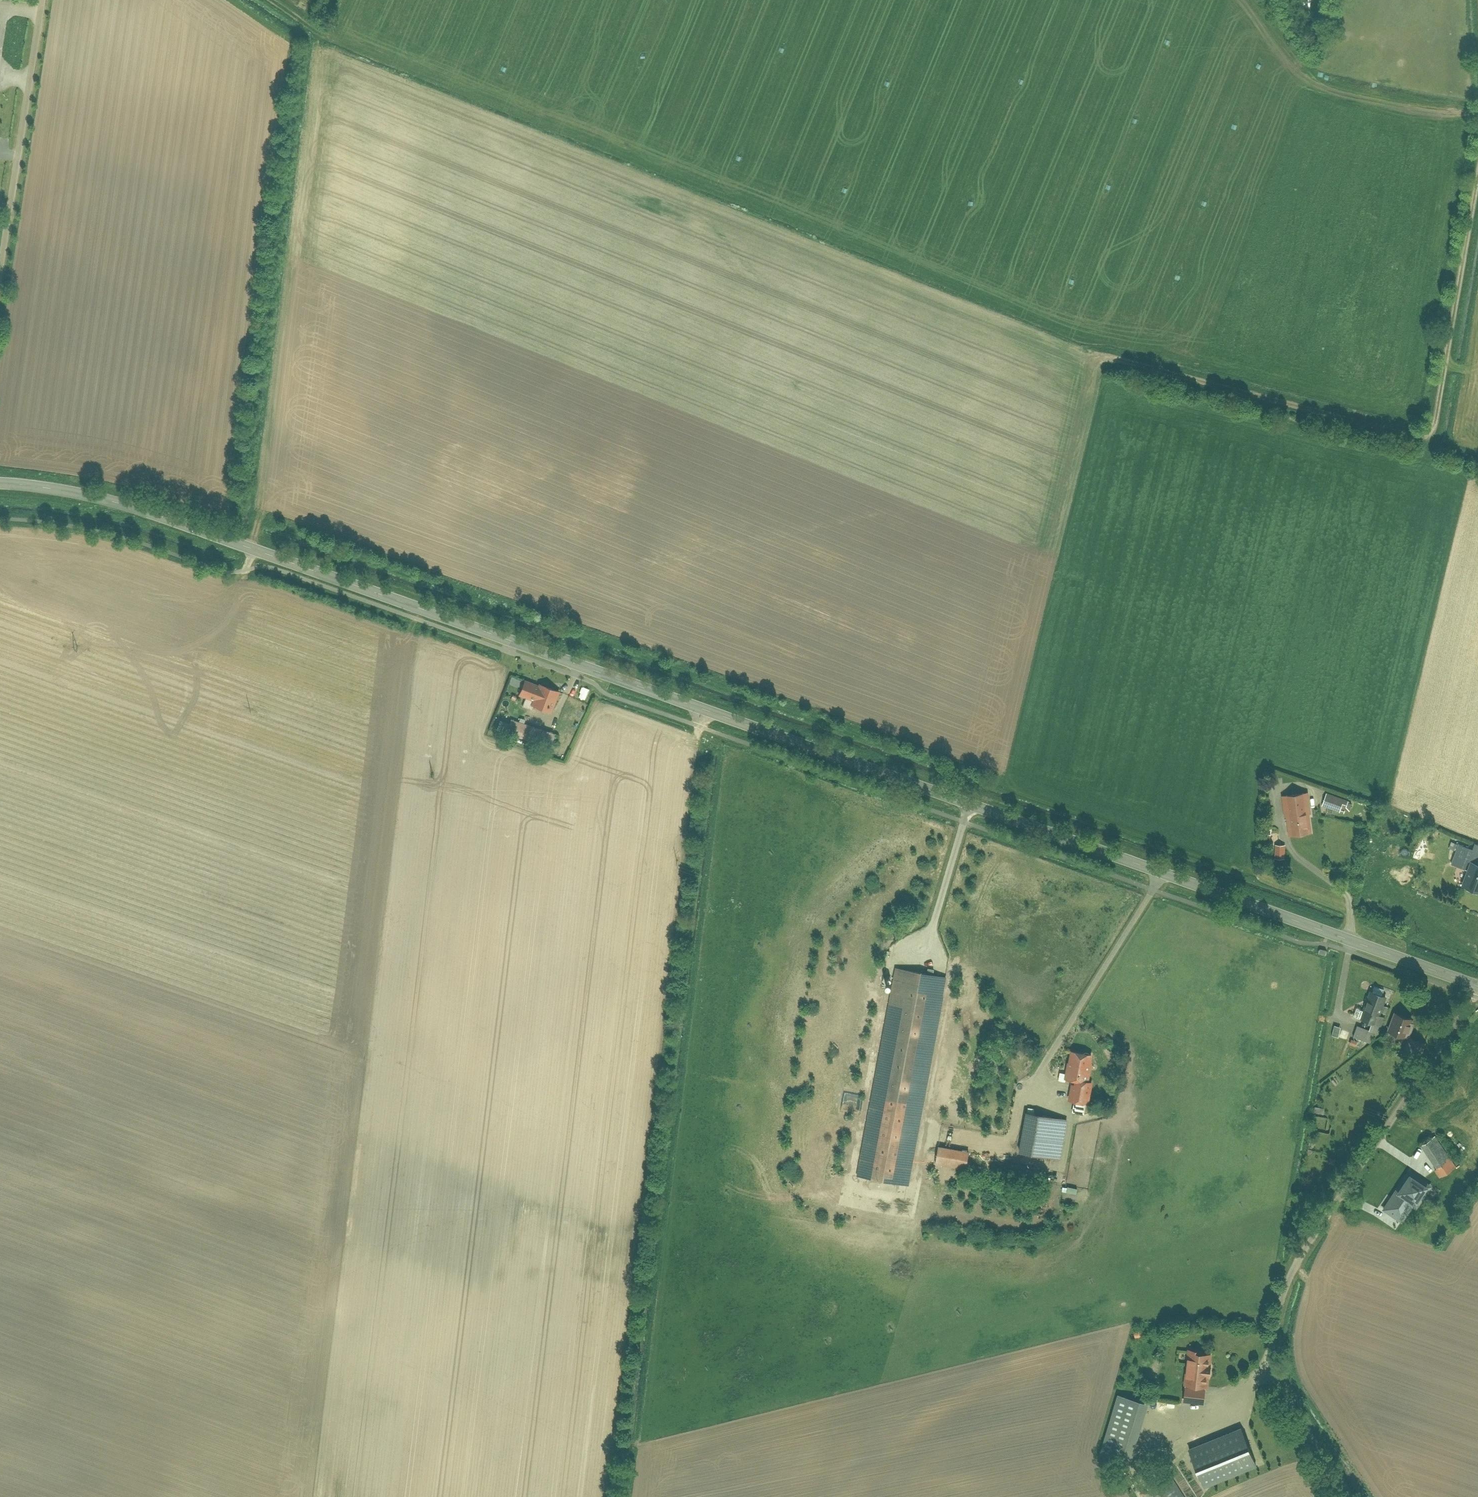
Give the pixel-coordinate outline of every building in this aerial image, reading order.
[(523,679),(518,694),(551,705),(559,682),(543,677),(541,685),(523,679)] [(507,722),(503,732),(550,749),(555,735),(513,720),(512,724),(507,722)] [(1352,796),(1331,788),(1326,801),(1347,808),(1352,796)] [(1302,790),(1280,794),(1287,833),(1309,829),(1302,790)] [(1477,892),(1477,846),(1450,836),(1443,858),(1458,864),(1462,853),(1469,856),(1459,885),(1477,892)] [(947,979),(898,970),(861,1174),(909,1183),(947,979)] [(1374,983),(1369,997),(1363,995),(1357,1014),(1374,1019),(1380,1001),(1386,1003),(1391,989),(1374,983)] [(1413,1014),(1396,1009),(1389,1029),(1405,1034),(1413,1014)] [(1337,1027),(1334,1036),(1347,1041),(1350,1031),(1337,1027)] [(1374,1032),(1357,1027),(1354,1038),(1371,1043),(1374,1032)] [(1410,1039),(1406,1054),(1420,1059),(1424,1043),(1410,1039)] [(1096,1081),(1084,1078),(1091,1050),(1072,1045),(1066,1074),(1078,1076),(1074,1094),(1092,1099),(1096,1081)] [(1022,1109),(1016,1143),(1057,1150),(1062,1116),(1022,1109)] [(1433,1135),(1418,1145),(1443,1180),(1457,1170),(1433,1135)] [(944,1140),(942,1152),(969,1158),(971,1145),(944,1140)] [(1384,1208),(1402,1220),(1413,1204),(1417,1207),(1431,1186),(1409,1171),(1384,1208)] [(1190,1352),(1185,1401),(1206,1403),(1207,1388),(1209,1388),(1213,1354),(1190,1352)] [(1258,1422),(1190,1450),(1204,1484),(1272,1455),(1258,1422)] [(1181,1463),(1140,1489),(1144,1496),(1177,1496),(1171,1487),(1190,1475),(1181,1463)]
